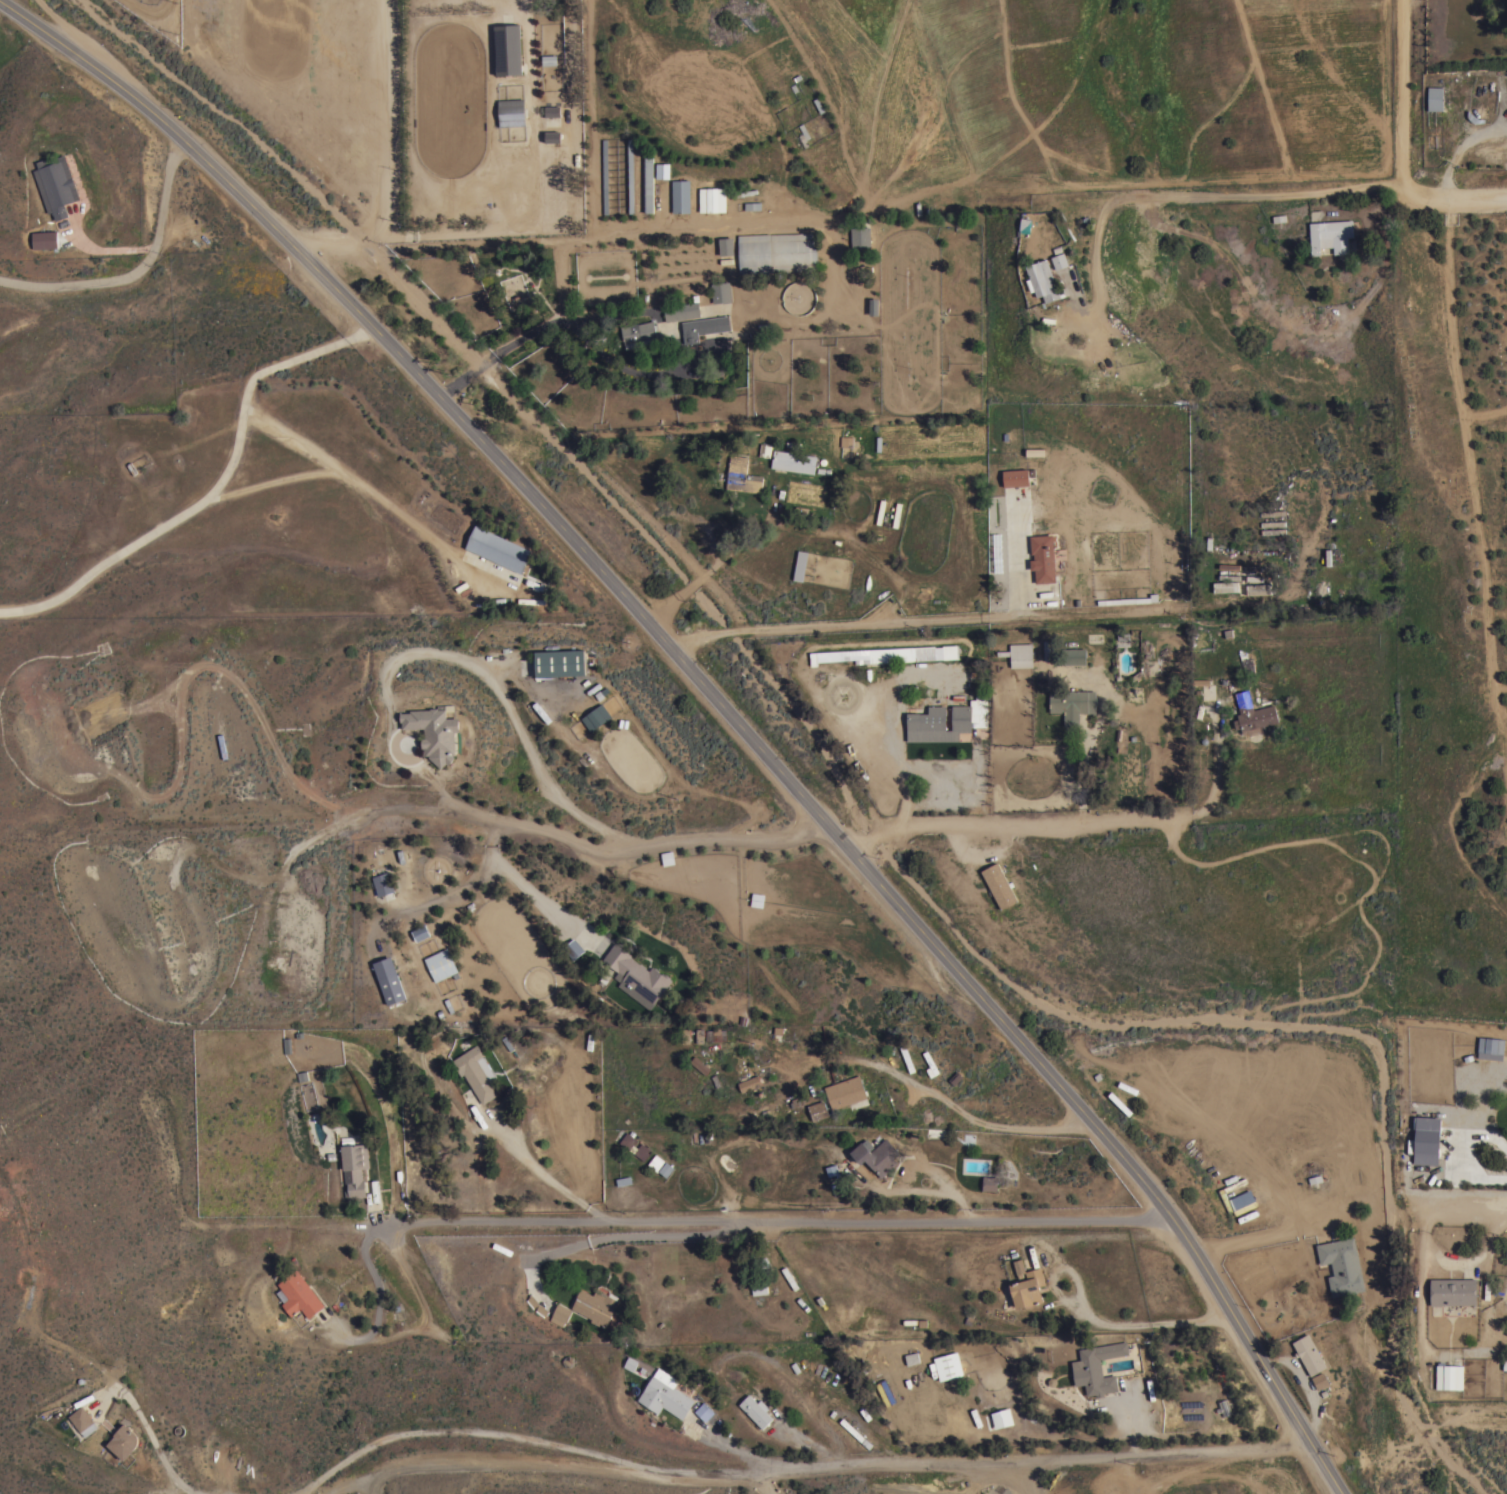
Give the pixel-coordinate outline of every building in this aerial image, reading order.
[(522,73),(497,75),(495,25),(520,23),(522,73)] [(556,54),(557,64),(542,65),(542,55),(556,54)] [(1428,110),(1428,86),(1443,86),(1443,110),(1428,110)] [(524,98),(525,125),(499,126),(498,99),(524,98)] [(560,104),(560,116),(545,117),(544,105),(560,104)] [(798,135),(803,133),(799,125),(803,122),(810,137),(806,139),(809,145),(804,147),(798,135)] [(545,143),(544,132),(560,132),(560,143),(545,143)] [(644,212),(643,153),(652,153),(653,212),(644,212)] [(80,198),(64,204),(68,215),(55,220),(52,211),(47,213),(32,170),(38,168),(36,161),(51,156),(52,159),(65,154),(80,198)] [(654,179),(668,179),(667,163),(654,163),(654,179)] [(690,212),(672,212),(671,180),(689,179),(690,212)] [(699,212),(699,188),(725,187),(728,187),(728,191),(725,191),(726,211),(699,212)] [(760,201),(761,209),(744,210),(744,202),(760,201)] [(1286,220),(1273,222),(1273,215),(1285,214),(1286,220)] [(1030,231),(1020,230),(1021,217),(1031,219),(1030,231)] [(1354,236),(1348,236),(1349,253),(1344,253),(1344,257),(1339,258),(1339,253),(1334,253),(1333,246),(1321,247),(1321,254),(1311,255),(1309,222),(1353,219),(1354,236)] [(870,247),(852,247),(851,227),(870,226),(870,247)] [(770,233),(770,234),(816,231),(818,270),(740,273),(738,235),(770,233)] [(57,232),(58,248),(33,249),(32,233),(57,232)] [(734,254),(720,255),(719,237),(733,237),(734,254)] [(1069,265),(1056,269),(1051,256),(1064,252),(1069,265)] [(1058,288),(1063,286),(1066,295),(1046,302),(1043,295),(1037,297),(1035,290),(1031,292),(1026,279),(1030,278),(1026,266),(1047,258),(1058,288)] [(731,301),(713,303),(711,283),(729,281),(731,301)] [(878,315),(869,314),(869,298),(878,298),(878,315)] [(665,321),(663,307),(698,301),(700,316),(665,321)] [(728,315),(731,329),(699,334),(700,341),(685,343),(682,322),(728,315)] [(658,342),(625,348),(621,326),(638,322),(638,323),(653,320),(658,342)] [(850,437),(840,436),(839,455),(849,456),(850,437)] [(1045,448),(1045,457),(1026,457),(1026,449),(1045,448)] [(817,456),(814,473),(771,467),(773,449),(817,456)] [(751,474),(763,475),(761,493),(726,489),(729,465),(727,464),(727,463),(729,463),(730,454),(748,456),(746,473),(748,474),(751,475),(751,474)] [(1003,487),(1002,471),(1028,469),(1029,486),(1003,487)] [(881,524),(876,523),(881,499),(885,500),(881,524)] [(897,527),(892,526),(896,502),(901,503),(897,527)] [(532,550),(522,573),(465,547),(476,524),(532,550)] [(1030,570),(1029,560),(1034,560),(1033,553),(1031,553),(1029,536),(1052,534),(1055,581),(1035,583),(1035,570),(1030,570)] [(801,581),(806,552),(796,550),(791,580),(801,581)] [(546,592),(524,582),(526,577),(548,587),(546,592)] [(1238,591),(1214,591),(1213,582),(1238,581),(1238,591)] [(1271,584),(1271,593),(1247,594),(1246,584),(1271,584)] [(1043,640),(1055,640),(1055,660),(1044,660),(1043,640)] [(1032,643),(1032,651),(1034,650),(1034,654),(1032,654),(1033,667),(1011,667),(1010,655),(997,656),(997,651),(1010,650),(1010,644),(1032,643)] [(943,659),(942,646),(958,645),(959,659),(943,659)] [(935,646),(936,660),(855,664),(854,660),(818,662),(818,666),(810,667),(809,653),(935,646)] [(1086,664),(1061,664),(1061,648),(1086,648),(1086,664)] [(584,649),(585,674),(536,676),(535,651),(584,649)] [(1254,710),(1274,704),(1279,722),(1263,726),(1264,731),(1250,735),(1249,732),(1243,734),(1242,731),(1241,728),(1236,729),(1233,720),(1238,718),(1237,714),(1240,713),(1235,693),(1248,689),(1254,710)] [(1095,712),(1079,712),(1079,725),(1064,725),(1064,712),(1049,712),(1050,690),(1095,691),(1095,712)] [(591,731),(581,718),(602,703),(611,716),(591,731)] [(946,732),(917,732),(917,731),(907,731),(907,713),(920,713),(928,713),(928,705),(945,705),(946,732)] [(972,732),(952,732),(952,705),(971,705),(972,732)] [(453,754),(453,755),(455,757),(448,765),(446,763),(441,768),(428,757),(428,755),(422,755),(422,748),(421,738),(424,738),(424,728),(402,729),(401,722),(400,722),(400,713),(410,712),(410,710),(430,709),(430,708),(437,708),(437,709),(446,709),(446,718),(458,717),(459,731),(454,731),(455,754),(453,754)] [(672,850),(675,863),(663,865),(660,853),(672,850)] [(978,871),(998,910),(1015,901),(996,862),(978,871)] [(392,891),(385,872),(369,877),(376,897),(392,891)] [(762,907),(750,905),(752,892),(765,894),(762,907)] [(416,942),(411,931),(425,924),(430,935),(416,942)] [(584,950),(573,960),(562,947),(574,937),(584,950)] [(615,942),(632,954),(630,956),(639,963),(640,962),(646,966),(645,968),(648,970),(652,966),(664,975),(665,974),(672,980),(650,1009),(617,985),(620,982),(614,977),(618,971),(602,959),(615,942)] [(458,971),(435,982),(424,958),(447,947),(458,971)] [(378,981),(397,974),(406,999),(387,1005),(378,981)] [(1504,1039),(1503,1053),(1477,1051),(1478,1036),(1504,1039)] [(485,1055),(483,1056),(494,1074),(489,1078),(499,1093),(482,1104),(463,1074),(460,1075),(451,1060),(477,1043),(485,1055)] [(705,1074),(703,1073),(702,1075),(701,1073),(702,1072),(689,1061),(694,1055),(705,1064),(706,1063),(709,1065),(708,1067),(710,1068),(705,1074)] [(762,1084),(741,1092),(737,1083),(758,1074),(762,1084)] [(867,1097),(831,1109),(823,1087),(859,1074),(867,1097)] [(829,1115),(813,1121),(807,1105),(823,1099),(829,1115)] [(1438,1118),(1413,1117),(1411,1164),(1436,1165),(1438,1118)] [(651,1150),(643,1160),(628,1149),(618,1142),(626,1132),(629,1133),(631,1130),(635,1133),(633,1136),(636,1139),(633,1144),(637,1148),(641,1142),(651,1150)] [(899,1153),(893,1158),(897,1163),(881,1177),(865,1160),(860,1164),(849,1152),(861,1141),(862,1142),(866,1138),(874,1146),(869,1151),(870,1151),(885,1137),(899,1153)] [(342,1145),(342,1141),(354,1140),(354,1144),(367,1143),(369,1167),(361,1168),(362,1179),(364,1179),(366,1196),(348,1198),(347,1195),(344,1195),(343,1191),(347,1190),(347,1182),(344,1183),(341,1145),(342,1145)] [(666,1177),(658,1171),(657,1172),(647,1164),(655,1153),(673,1167),(666,1177)] [(836,1164),(839,1172),(842,1171),(844,1177),(838,1180),(836,1174),(829,1176),(825,1167),(836,1164)] [(996,1191),(982,1190),(983,1175),(997,1176),(996,1191)] [(1227,1199),(1232,1210),(1253,1200),(1248,1189),(1227,1199)] [(1353,1236),(1365,1290),(1332,1297),(1327,1276),(1333,1275),(1330,1262),(1320,1265),(1315,1245),(1353,1236)] [(1025,1272),(1022,1273),(1023,1277),(1018,1278),(1017,1274),(1016,1274),(1012,1261),(1021,1258),(1025,1272)] [(798,1287),(794,1290),(781,1269),(785,1266),(798,1287)] [(1032,1304),(1033,1305),(1025,1308),(1024,1306),(1015,1308),(1013,1298),(1010,1299),(1007,1286),(1009,1285),(1008,1284),(1027,1279),(1025,1271),(1040,1267),(1045,1284),(1038,1286),(1043,1301),(1032,1304)] [(276,1284),(296,1269),(324,1305),(307,1318),(300,1308),(289,1316),(280,1304),(288,1298),(280,1288),(276,1284)] [(1476,1278),(1476,1304),(1430,1305),(1430,1279),(1476,1278)] [(752,1295),(752,1294),(746,1294),(746,1293),(741,1294),(741,1291),(746,1291),(745,1287),(751,1287),(751,1286),(751,1284),(762,1282),(762,1284),(766,1284),(767,1293),(752,1295)] [(605,1326),(599,1323),(598,1325),(590,1321),(591,1319),(571,1308),(581,1288),(593,1295),(595,1291),(606,1296),(607,1294),(619,1300),(605,1326)] [(565,1322),(551,1315),(557,1303),(572,1310),(565,1322)] [(1327,1367),(1311,1376),(1299,1355),(1297,1357),(1294,1353),(1297,1351),(1292,1342),(1308,1333),(1327,1367)] [(1086,1396),(1079,1349),(1126,1341),(1129,1354),(1100,1359),(1102,1376),(1115,1374),(1117,1390),(1086,1396)] [(963,1374),(939,1381),(933,1358),(957,1351),(963,1374)] [(904,1355),(906,1365),(917,1363),(915,1353),(904,1355)] [(628,1356),(638,1361),(637,1363),(641,1365),(638,1372),(634,1369),(633,1371),(623,1366),(628,1356)] [(1463,1365),(1462,1389),(1435,1389),(1436,1365),(1463,1365)] [(682,1419),(662,1406),(657,1414),(637,1400),(659,1367),(679,1380),(674,1387),(695,1400),(682,1419)] [(1330,1384),(1317,1390),(1311,1377),(1324,1371),(1330,1384)] [(940,1392),(954,1389),(956,1397),(953,1397),(954,1402),(944,1405),(940,1392)] [(738,1404),(749,1394),(757,1402),(761,1399),(769,1408),(766,1411),(772,1418),(761,1428),(738,1404)] [(714,1412),(705,1421),(694,1411),(703,1402),(714,1412)] [(68,1416),(82,1405),(95,1421),(95,1424),(97,1427),(85,1437),(83,1434),(81,1432),(68,1416)] [(1013,1424),(995,1429),(991,1413),(1009,1408),(1013,1424)] [(864,1438),(860,1442),(839,1422),(842,1418),(864,1438)] [(125,1460),(107,1445),(115,1435),(114,1435),(124,1423),(128,1426),(132,1428),(131,1429),(136,1433),(137,1435),(138,1438),(138,1441),(138,1444),(125,1460)]
